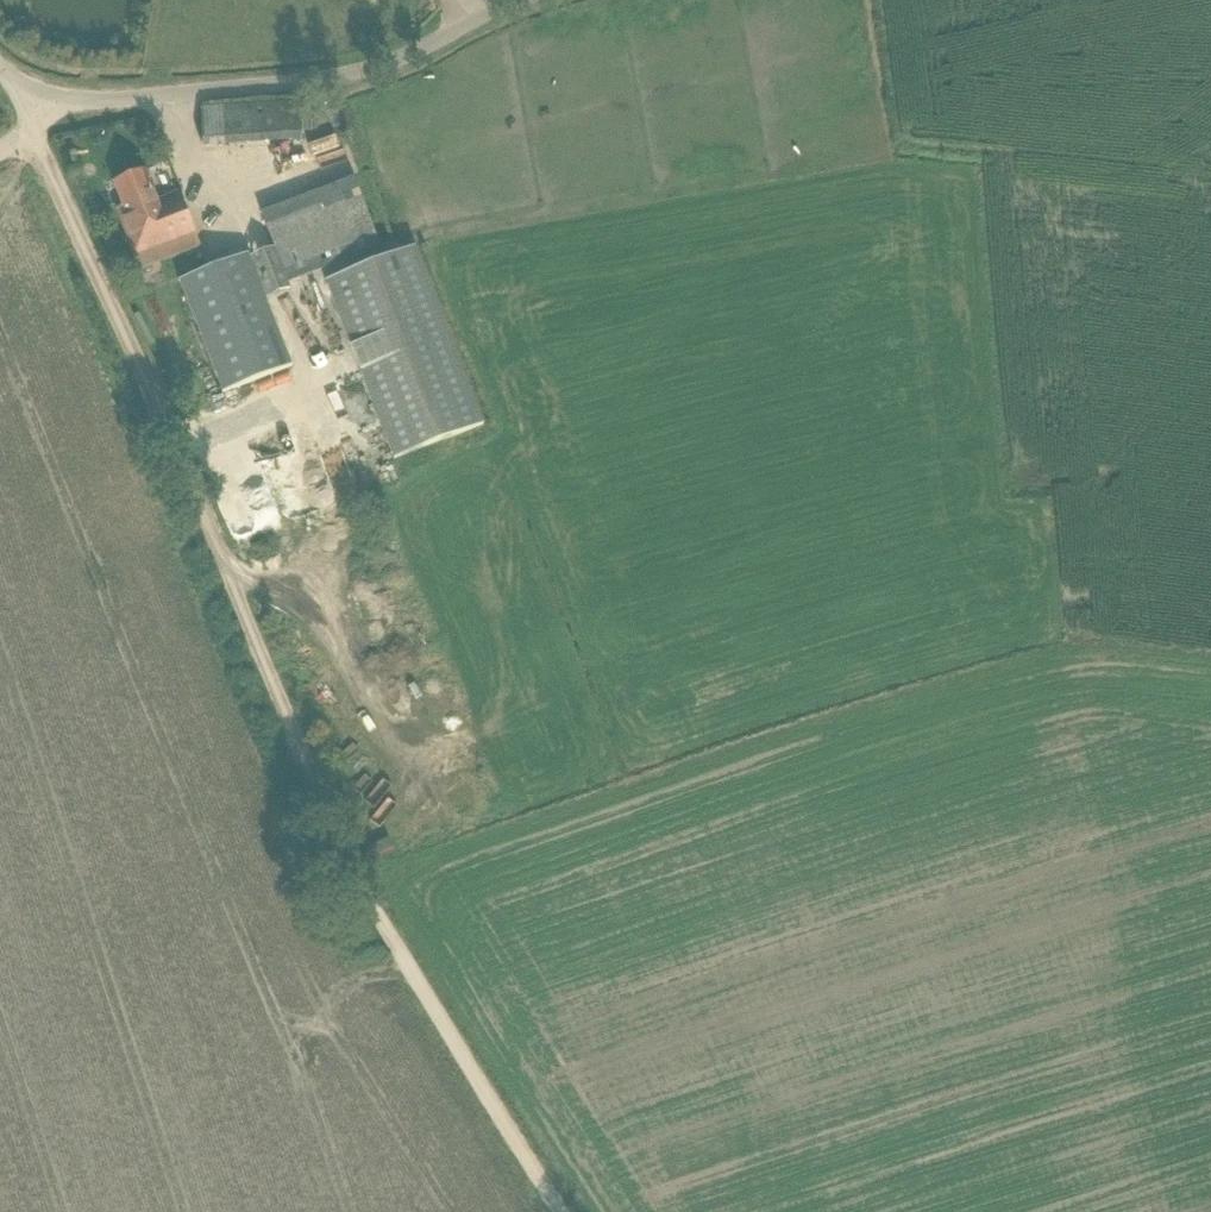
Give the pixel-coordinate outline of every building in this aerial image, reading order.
[(302,134),(302,128),(300,104),(203,111),(205,141),(302,134)] [(155,202),(152,195),(143,173),(114,184),(123,207),(116,210),(140,270),(199,247),(181,199),(162,207),(159,201),(155,202)] [(336,201),(267,228),(289,284),(379,249),(352,179),(330,187),(336,201)] [(394,460),(483,426),(415,248),(325,282),(394,460)] [(179,281),(223,394),(291,367),(247,255),(179,281)]
